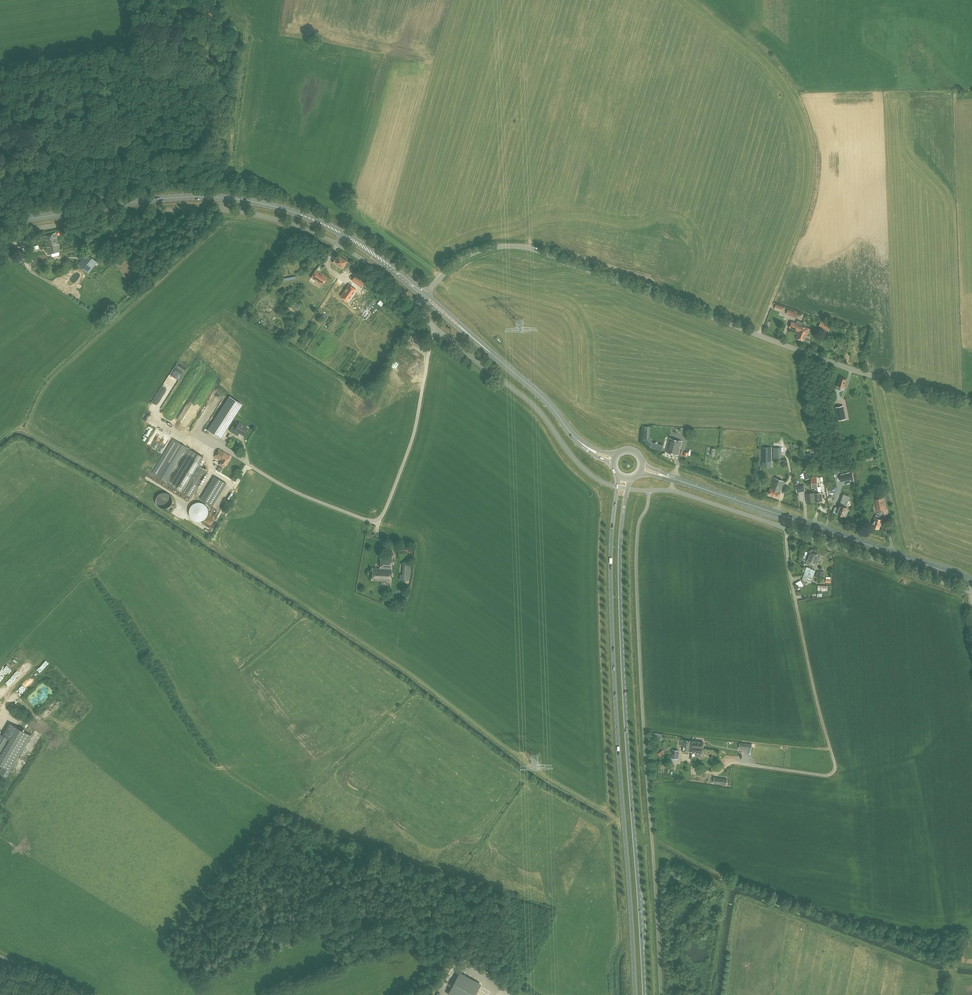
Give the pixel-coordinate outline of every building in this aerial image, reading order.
[(44,240),(45,240),(47,247),(46,247),(48,254),(61,250),(59,243),(58,243),(57,237),(57,236),(56,232),(43,236),(44,240)] [(86,253),(78,263),(88,272),(97,262),(86,253)] [(338,256),(334,263),(343,269),(347,261),(338,255),(338,256)] [(312,276),(311,277),(314,279),(322,284),(325,280),(327,277),(320,273),(316,270),(312,276)] [(365,283),(355,276),(352,281),(362,288),(365,283)] [(348,285),(340,297),(348,302),(356,290),(348,285)] [(292,308),(295,310),(301,305),(298,302),(292,308)] [(307,314),(314,317),(317,312),(310,309),(307,314)] [(786,314),(796,318),(799,312),(795,310),(794,311),(788,309),(786,314)] [(346,333),(342,338),(348,343),(362,323),(357,320),(347,334),(346,333)] [(789,327),(799,331),(802,325),(801,325),(803,322),(797,320),(796,323),(792,321),(789,327)] [(822,320),(819,327),(829,331),(832,324),(822,320)] [(799,331),(796,338),(803,341),(806,334),(808,334),(810,328),(802,325),(803,322),(801,325),(802,325),(799,331)] [(182,365),(173,377),(177,380),(178,381),(188,369),(182,365)] [(841,386),(844,387),(846,379),(840,377),(838,385),(837,385),(836,388),(840,390),(841,386)] [(230,396),(208,430),(220,438),(243,404),(230,396)] [(843,405),(836,407),(838,420),(846,419),(843,405)] [(145,421),(152,422),(154,415),(147,413),(145,421)] [(159,428),(163,422),(154,417),(151,423),(159,428)] [(243,435),(248,427),(239,422),(236,427),(232,425),(229,430),(233,432),(235,429),(243,435)] [(682,441),(669,438),(666,452),(678,455),(682,441)] [(178,441),(157,475),(166,480),(186,446),(178,441)] [(186,446),(166,480),(168,482),(189,447),(186,446)] [(189,447),(168,482),(182,491),(184,492),(191,496),(197,487),(198,485),(207,470),(198,465),(203,457),(189,447)] [(772,447),(762,447),(762,467),(772,467),(772,447)] [(219,448),(214,456),(221,460),(219,464),(222,466),(223,465),(224,465),(231,455),(219,448)] [(872,448),(865,449),(866,457),(873,456),(872,448)] [(839,475),(840,481),(853,478),(852,472),(839,475)] [(784,481),(774,477),(768,493),(779,497),(781,493),(780,492),(784,481)] [(200,499),(212,506),(224,487),(211,480),(200,499)] [(814,492),(815,501),(822,500),(821,492),(818,493),(817,488),(817,480),(812,481),(812,488),(814,488),(814,492)] [(815,501),(814,492),(806,493),(807,502),(815,501)] [(844,498),(842,505),(840,505),(839,508),(835,507),(834,512),(845,516),(848,507),(846,507),(848,500),(849,500),(850,497),(845,495),(844,498)] [(876,515),(875,517),(872,526),(879,528),(884,512),(885,516),(887,515),(884,501),(883,497),(875,499),(877,511),(879,511),(880,516),(876,515)] [(189,512),(189,513),(189,514),(189,515),(190,515),(190,516),(190,517),(191,518),(192,518),(192,519),(193,519),(194,520),(195,520),(196,521),(197,521),(198,521),(199,521),(200,521),(201,521),(202,520),(203,520),(204,519),(205,518),(206,518),(206,517),(207,516),(207,515),(208,514),(208,513),(208,512),(208,511),(208,510),(208,509),(207,508),(207,507),(206,506),(206,505),(205,505),(204,504),(203,503),(202,503),(202,502),(201,502),(200,502),(199,502),(198,502),(197,502),(196,502),(195,502),(194,503),(193,504),(192,504),(192,505),(191,505),(190,506),(190,507),(189,508),(189,509),(189,510),(189,511),(189,512)] [(399,548),(398,556),(407,557),(407,549),(399,548)] [(813,554),(814,553),(810,551),(810,552),(808,552),(805,560),(807,561),(806,563),(810,564),(810,562),(812,562),(813,559),(812,559),(814,554),(813,554)] [(810,562),(810,564),(811,565),(811,564),(814,565),(815,564),(815,562),(818,563),(820,556),(818,555),(818,554),(814,553),(813,554),(814,554),(812,559),(813,559),(812,562),(810,562)] [(372,567),(372,580),(380,580),(391,581),(392,557),(380,557),(380,564),(380,568),(372,567)] [(410,565),(403,564),(402,574),(400,574),(400,579),(410,579),(410,565)] [(809,568),(805,580),(808,582),(809,580),(811,581),(815,570),(809,568)] [(820,597),(824,598),(824,593),(829,593),(829,587),(820,587),(820,597)] [(18,664),(23,660),(18,654),(13,658),(18,664)] [(31,700),(40,704),(44,694),(48,696),(50,691),(44,688),(44,689),(39,687),(37,693),(34,691),(31,700)] [(10,722),(3,735),(0,733),(0,764),(3,766),(0,770),(0,773),(6,777),(31,735),(10,722)] [(682,750),(691,751),(691,746),(692,741),(691,741),(691,740),(681,739),(680,745),(682,745),(682,750)] [(670,760),(671,760),(677,761),(678,758),(679,750),(672,749),(672,757),(670,757),(670,760)] [(448,993),(451,994),(474,994),(480,984),(459,972),(448,993)]
